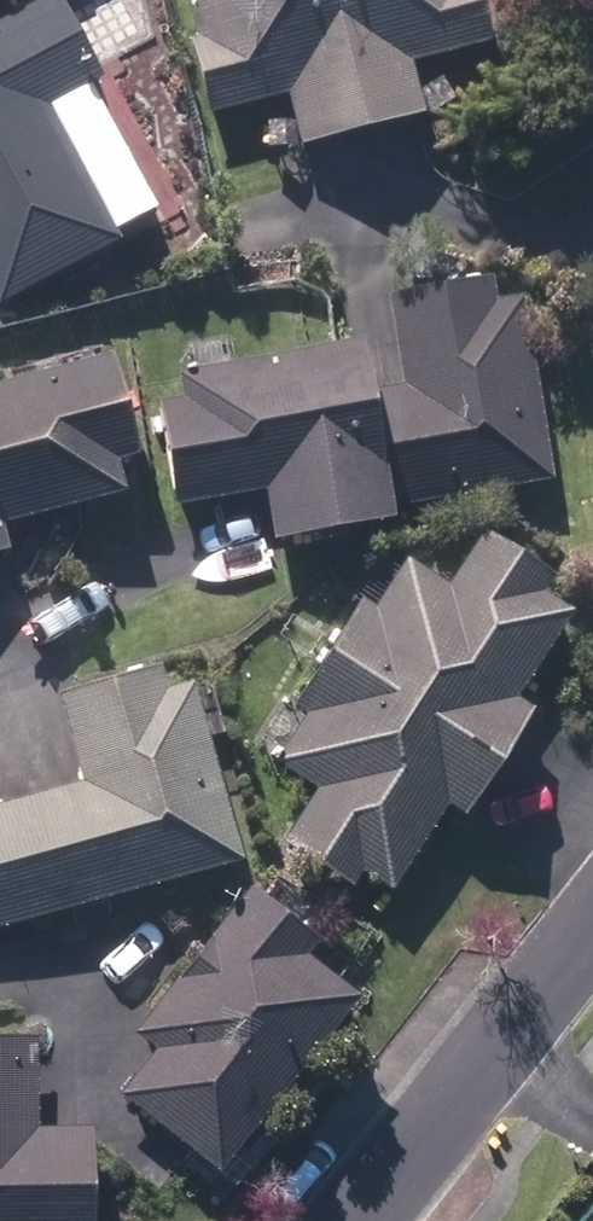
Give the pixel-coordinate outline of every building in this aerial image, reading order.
[(112,241),(78,180),(126,154),(89,86),(102,79),(59,0),(47,0),(0,25),(0,301),(112,241)] [(458,0),(192,0),(208,103),(287,81),(302,135),(418,103),(403,49),(465,31),(458,0)] [(223,389),(164,394),(172,479),(259,471),(263,518),(367,508),(375,471),(537,459),(523,368),(515,289),(385,302),(392,380),(355,384),(351,344),(220,357),(223,389)] [(8,551),(1,522),(124,490),(117,461),(136,456),(110,358),(0,387),(0,553),(8,551)] [(384,868),(556,614),(404,539),(352,597),(264,754),(306,782),(277,826),(347,872),(360,852),(384,868)] [(238,860),(188,684),(167,689),(160,666),(56,696),(83,786),(0,809),(0,929),(238,860)] [(351,973),(243,885),(133,1019),(151,1034),(116,1076),(206,1149),(351,973)] [(90,1133),(36,1135),(33,1040),(0,1041),(0,1220),(92,1220),(90,1133)]
